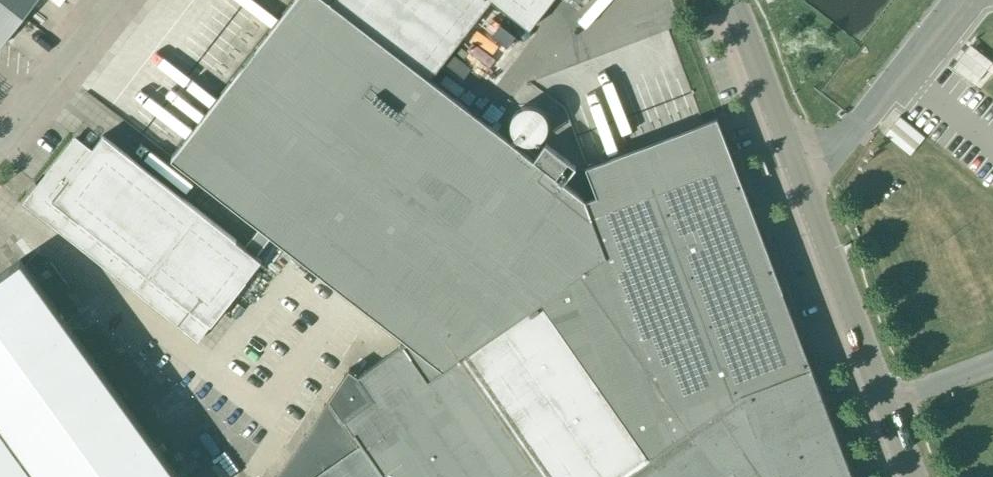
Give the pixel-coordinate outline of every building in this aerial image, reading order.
[(36,0),(0,0),(0,46),(36,0)] [(171,158),(371,313),(407,341),(359,374),(349,368),(276,476),(853,476),(717,117),(586,166),(597,195),(586,199),(585,198),(584,198),(564,183),(576,167),(546,143),(533,159),(501,134),(429,78),(490,0),(294,0),(230,82),(171,158)] [(530,29),(553,0),(493,0),(530,29)] [(964,71),(980,52),(954,31),(938,51),(964,71)] [(262,259),(104,135),(91,150),(76,138),(25,202),(133,288),(198,342),(262,259)] [(0,274),(0,476),(178,476),(20,259),(0,274)]
